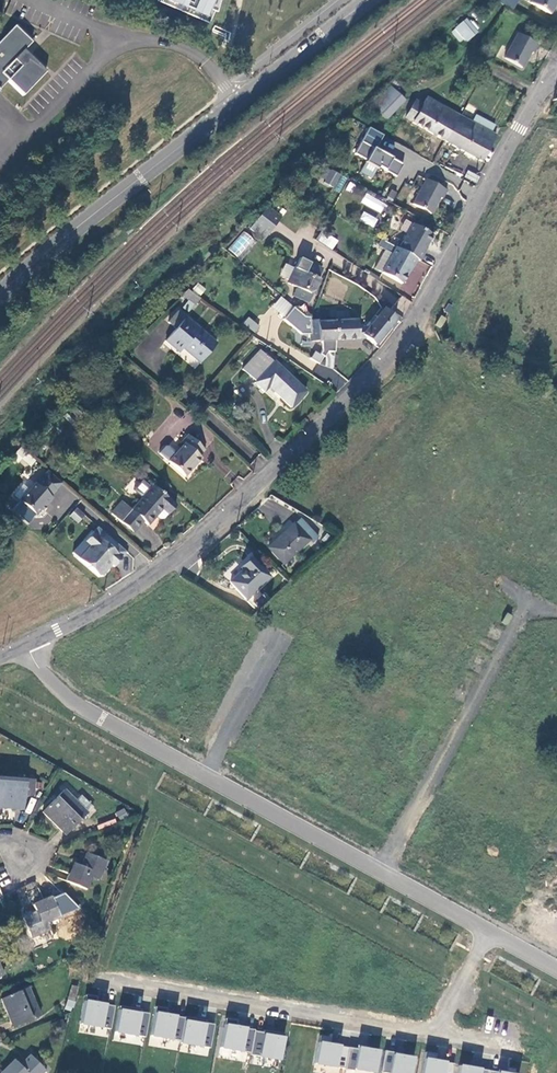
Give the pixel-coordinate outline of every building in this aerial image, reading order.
[(162,2),(208,22),(218,0),(163,0),(162,2)] [(513,9),(518,0),(500,0),(499,1),(513,9)] [(532,2),(553,13),(556,6),(556,0),(533,0),(532,2)] [(463,20),(455,26),(467,41),(475,35),(463,20)] [(48,72),(28,60),(22,67),(16,60),(26,50),(33,42),(16,26),(0,42),(0,88),(8,80),(24,96),(48,72)] [(540,44),(519,33),(506,58),(522,68),(532,51),(535,52),(540,44)] [(28,60),(48,72),(26,50),(16,60),(22,67),(28,60)] [(396,91),(392,87),(374,106),(378,110),(396,91)] [(388,120),(407,101),(396,91),(378,110),(388,120)] [(445,142),(460,115),(428,97),(424,105),(417,101),(408,118),(414,122),(413,124),(445,142)] [(472,113),(468,120),(490,132),(495,125),(472,113)] [(468,120),(460,115),(445,142),(465,153),(475,158),(482,162),(496,135),(490,132),(468,120)] [(383,135),(368,127),(354,154),(365,160),(364,162),(365,163),(359,172),(370,178),(376,169),(378,167),(396,177),(402,164),(375,149),(383,135)] [(333,186),(340,174),(332,169),(325,181),(333,186)] [(480,178),(469,171),(466,178),(477,183),(480,178)] [(334,187),(339,190),(347,179),(343,175),(334,187)] [(426,179),(412,204),(430,214),(439,197),(442,199),(447,190),(426,179)] [(381,213),(386,202),(366,193),(361,203),(381,213)] [(270,233),(282,217),(269,207),(256,222),(270,233)] [(364,210),(359,219),(373,227),(378,219),(364,210)] [(413,224),(399,249),(418,260),(420,261),(425,253),(424,252),(433,235),(413,224)] [(316,238),(332,249),(338,240),(322,229),(316,238)] [(228,247),(237,257),(255,241),(245,230),(228,247)] [(418,260),(399,249),(396,247),(382,273),(402,284),(412,267),(413,268),(418,260)] [(323,270),(300,259),(288,283),(301,289),(311,294),(323,270)] [(201,295),(206,288),(197,282),(192,289),(201,295)] [(201,299),(187,288),(181,296),(195,306),(201,299)] [(313,295),(311,294),(301,289),(298,294),(310,300),(313,295)] [(272,307),(285,317),(294,306),(281,295),(272,307)] [(403,296),(395,307),(404,312),(411,302),(403,296)] [(345,321),(338,321),(338,340),(357,340),(358,338),(366,338),(375,345),(396,320),(381,307),(374,316),(376,318),(367,328),(357,329),(357,318),(352,318),(353,321),(345,321)] [(178,344),(200,363),(217,344),(178,311),(168,323),(175,330),(166,341),(174,348),(178,344)] [(333,313),(333,322),(338,321),(345,321),(345,312),(333,313)] [(248,316),(242,323),(255,333),(260,326),(248,316)] [(317,321),(310,321),(311,342),(338,340),(338,321),(333,322),(317,323),(317,321)] [(254,383),(265,393),(270,388),(277,395),(291,408),(307,392),(274,361),(273,362),(260,350),(243,369),(256,381),(254,383)] [(270,388),(265,393),(272,400),(277,395),(270,388)] [(185,477),(202,459),(200,457),(206,451),(188,435),(182,441),(185,444),(168,462),(185,477)] [(41,454),(47,447),(42,444),(37,450),(41,454)] [(18,450),(15,460),(32,465),(35,455),(18,450)] [(41,479),(56,492),(62,484),(48,472),(41,479)] [(34,483),(19,500),(35,515),(39,510),(44,505),(46,506),(52,498),(51,497),(56,492),(41,479),(36,485),(34,483)] [(144,499),(152,490),(146,483),(137,492),(144,499)] [(155,487),(152,490),(144,499),(133,511),(124,502),(113,514),(134,533),(145,522),(148,526),(163,510),(170,515),(177,507),(155,487)] [(78,523),(85,515),(76,507),(69,515),(78,523)] [(285,565),(310,541),(294,524),(269,548),(285,565)] [(98,528),(92,534),(121,560),(126,554),(98,528)] [(121,560),(92,534),(85,543),(91,548),(79,560),(99,578),(103,578),(107,573),(107,568),(110,564),(114,568),(121,560)] [(246,600),(270,579),(252,559),(241,569),(243,570),(231,583),(246,600)] [(257,608),(265,601),(261,597),(254,604),(257,608)] [(0,778),(0,809),(23,810),(24,796),(33,796),(34,781),(0,778)] [(42,813),(65,836),(93,808),(81,796),(76,801),(64,790),(42,813)] [(119,821),(126,817),(122,810),(115,814),(119,821)] [(131,831),(123,828),(121,835),(128,838),(131,831)] [(66,882),(86,890),(91,878),(98,881),(106,862),(86,854),(81,866),(73,864),(66,882)] [(70,901),(62,893),(51,899),(50,897),(32,905),(35,912),(22,918),(32,939),(50,930),(47,922),(59,917),(55,908),(70,901)] [(73,1002),(77,988),(71,986),(67,1000),(73,1002)] [(14,1027),(40,1016),(28,988),(1,1000),(14,1027)] [(97,997),(86,995),(81,1025),(111,1030),(114,1007),(96,1004),(97,997)] [(141,1013),(141,1010),(120,1007),(115,1033),(145,1038),(149,1014),(141,1013)] [(185,1018),(166,1015),(167,1009),(156,1007),(151,1036),(181,1041),(185,1018)] [(180,1043),(210,1048),(214,1025),(206,1023),(206,1021),(185,1017),(185,1018),(181,1041),(180,1043)] [(237,1020),(226,1019),(221,1048),(251,1053),(255,1031),(255,1030),(236,1027),(237,1020)] [(251,1055),(280,1060),(285,1034),(264,1030),(263,1033),(255,1031),(251,1053),(251,1055)] [(330,1044),(331,1037),(320,1036),(315,1064),(345,1069),(349,1047),(330,1044)] [(355,1071),(355,1069),(375,1072),(379,1051),(358,1048),(357,1049),(349,1047),(345,1069),(355,1071)] [(414,1058),(404,1056),(393,1054),(394,1052),(384,1050),(381,1072),(386,1072),(411,1072),(414,1058)] [(436,1054),(425,1052),(422,1072),(453,1072),(454,1063),(435,1060),(436,1054)] [(29,1057),(20,1067),(13,1060),(1,1072),(45,1072),(29,1057)]
